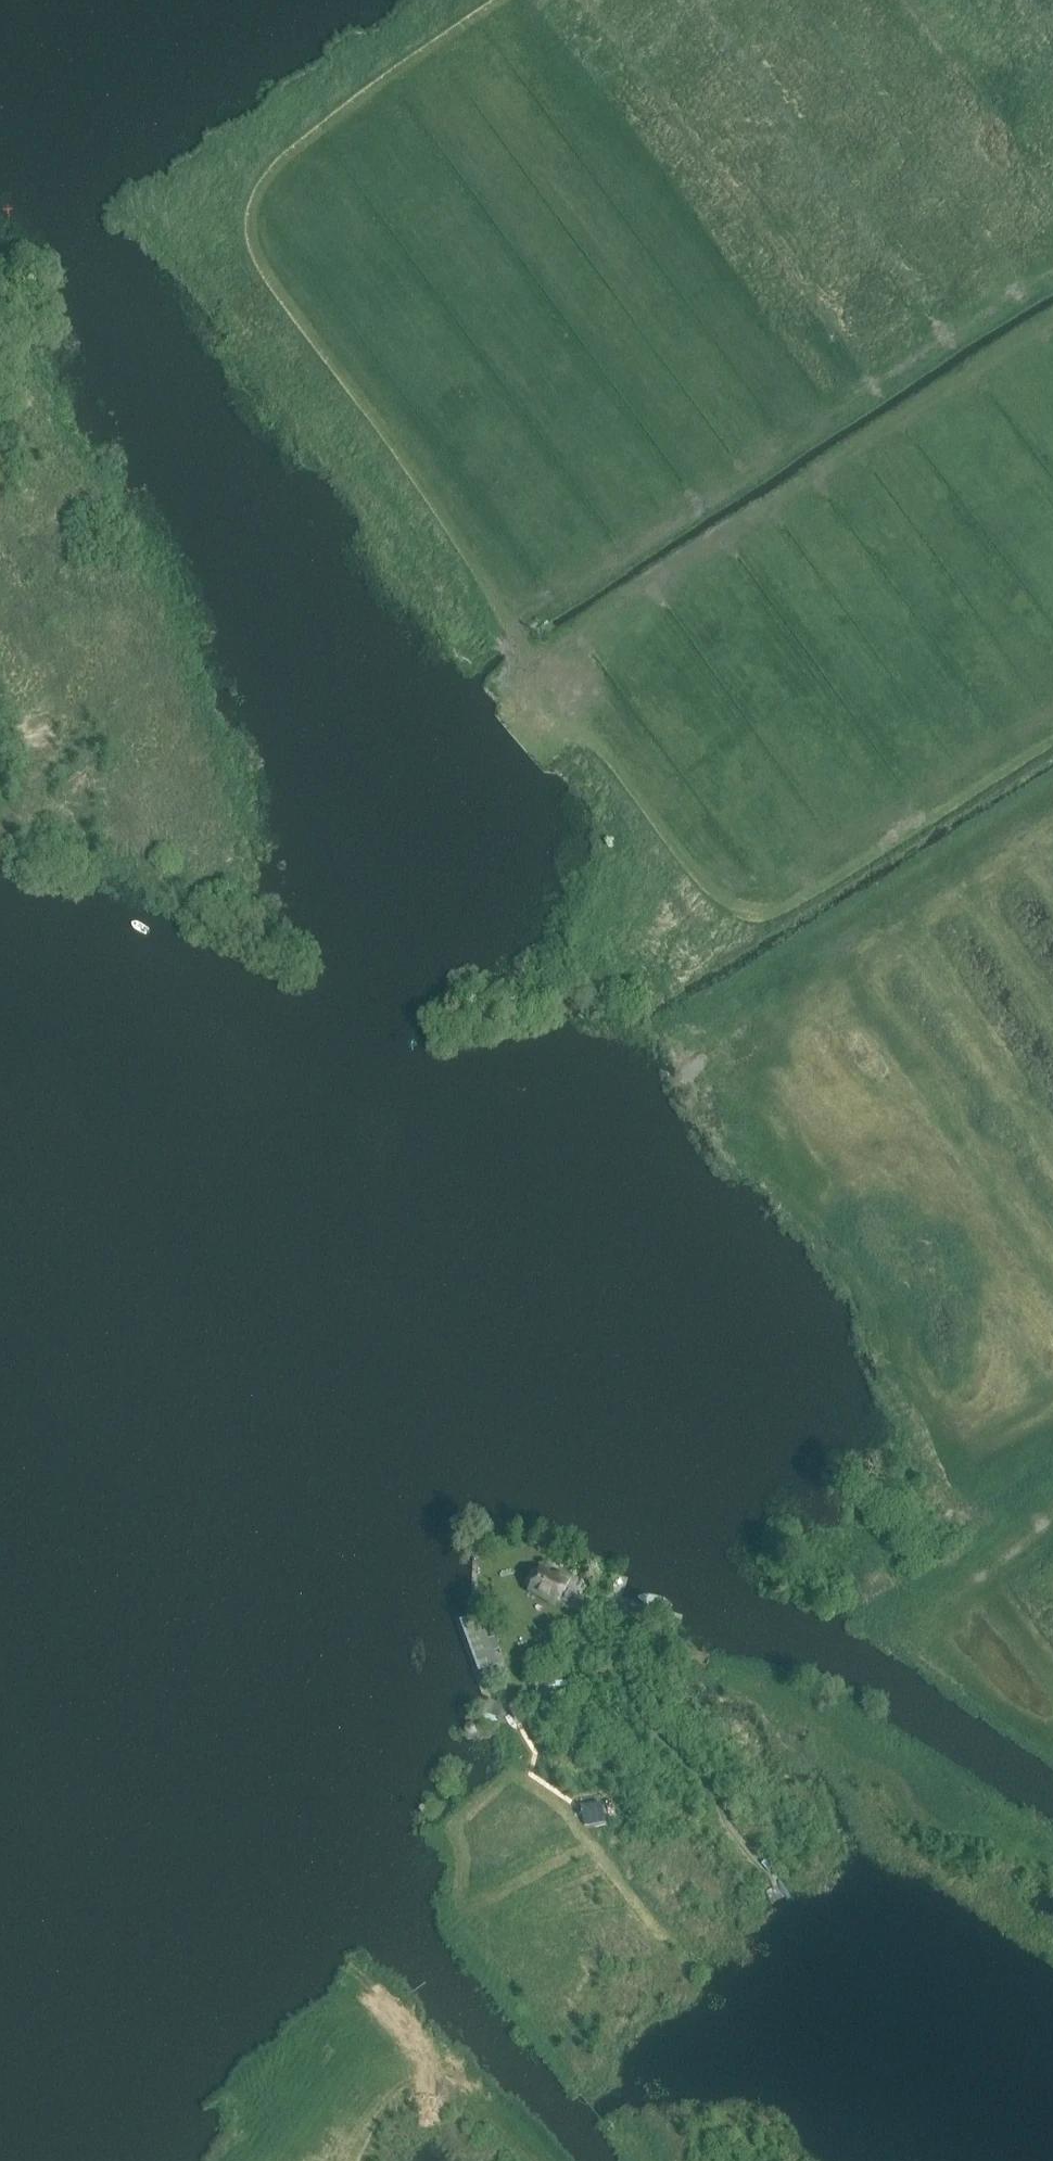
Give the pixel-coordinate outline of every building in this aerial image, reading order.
[(558,1579),(543,1572),(532,1594),(558,1607),(571,1580),(561,1575),(558,1579)] [(474,1661),(493,1654),(477,1616),(459,1623),(474,1661)] [(538,1700),(550,1698),(547,1685),(536,1687),(538,1700)] [(466,1730),(469,1734),(474,1733),(476,1729),(473,1725),(468,1726),(466,1730)] [(585,1822),(604,1819),(601,1804),(582,1807),(585,1822)]
